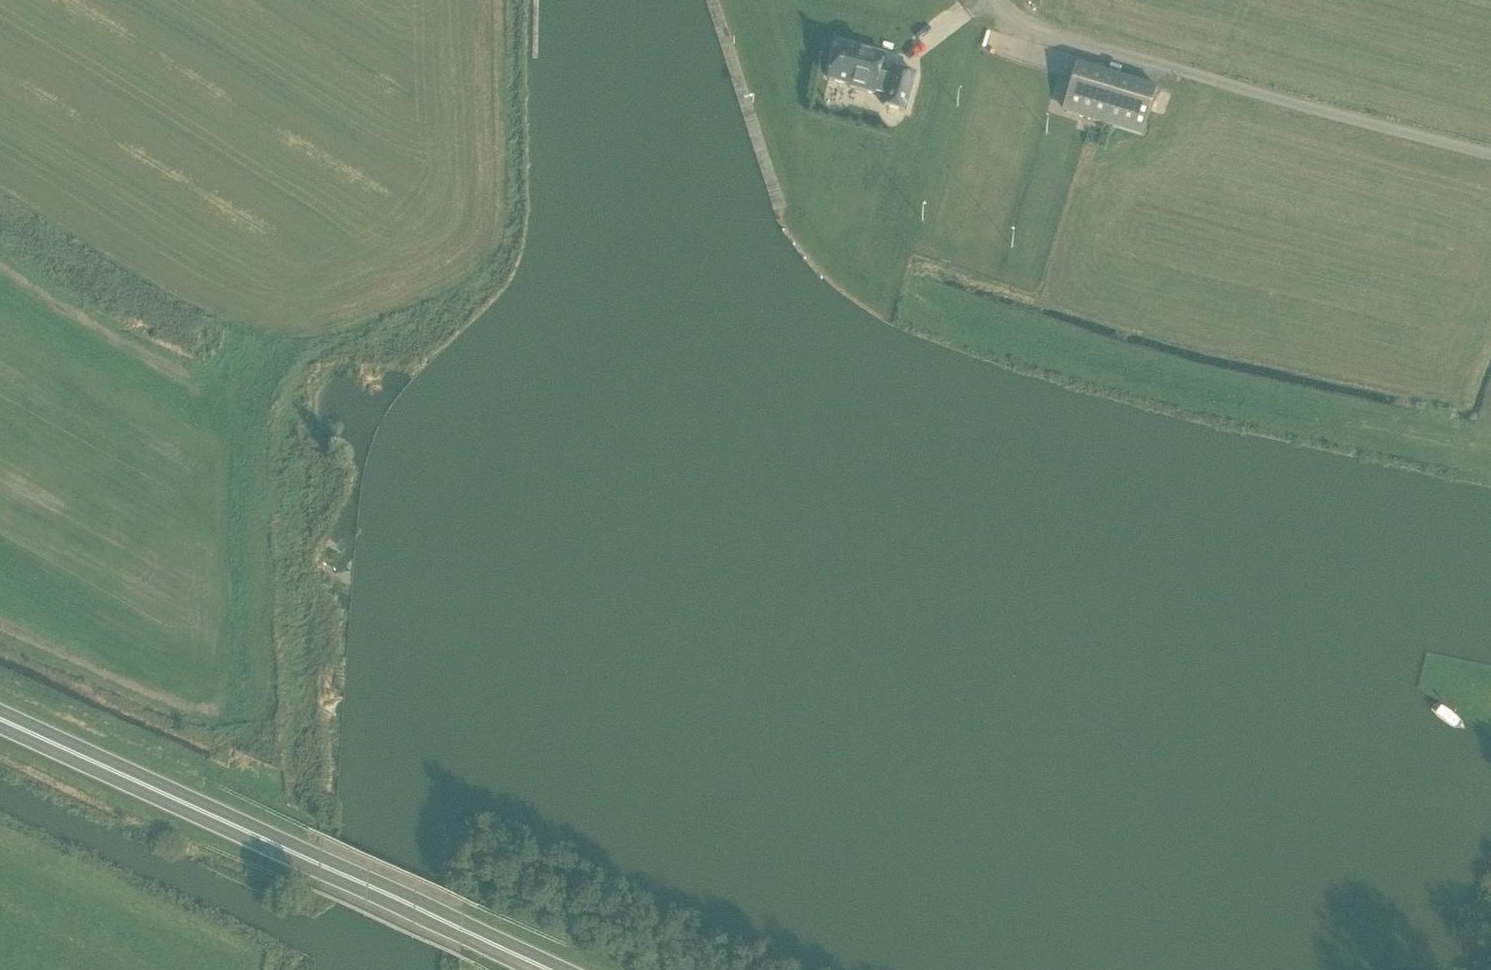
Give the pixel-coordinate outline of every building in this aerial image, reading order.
[(915,72),(893,66),(891,74),(880,71),(885,53),(857,46),(857,48),(838,43),(829,77),(850,83),(849,85),(874,92),(875,90),(886,93),(884,103),(905,109),(915,72)] [(1157,85),(1077,61),(1062,109),(1142,133),(1157,85)]
